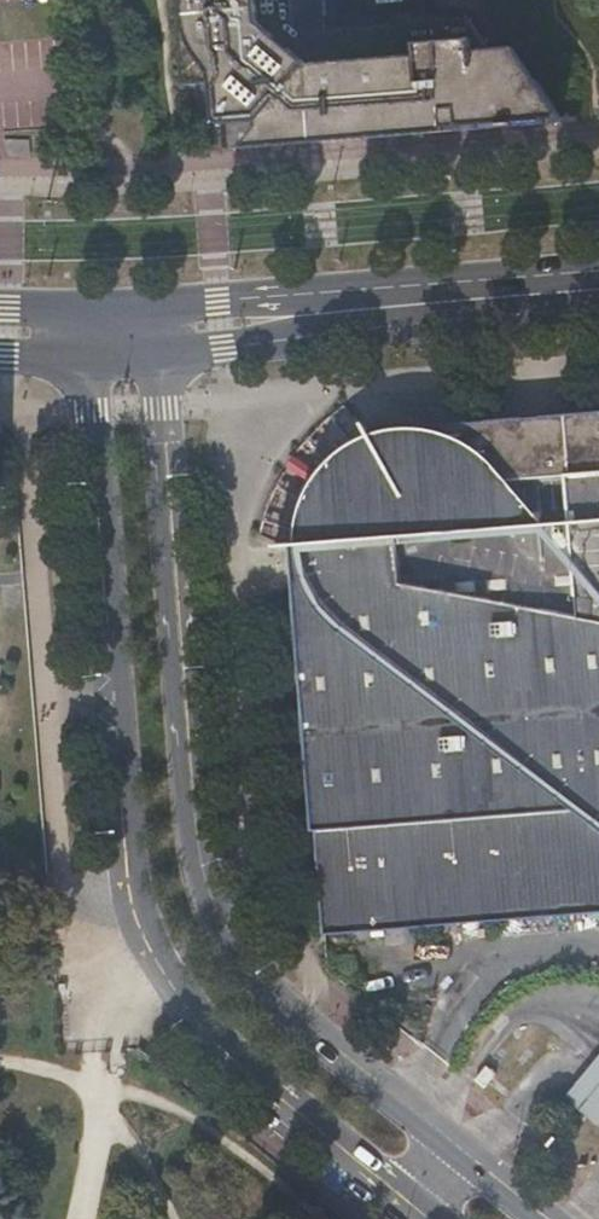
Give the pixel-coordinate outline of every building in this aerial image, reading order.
[(245,149),(362,140),(568,122),(528,48),(494,52),(475,19),(312,33),(300,20),(298,0),(181,0),(189,88),(218,85),(221,126),(262,122),(262,131),(245,149)] [(5,142),(6,150),(8,155),(13,157),(31,158),(30,143),(5,142)] [(469,425),(433,427),(406,429),(366,433),(362,425),(358,427),(366,439),(344,451),(341,453),(327,465),(314,481),(302,504),(291,547),(272,548),(272,551),(286,550),(298,695),(310,834),(314,834),(322,938),(598,915),(598,413),(469,425)] [(563,1102),(596,1129),(598,1125),(598,1058),(563,1102)] [(483,1090),(495,1076),(486,1068),(474,1083),(483,1090)]
